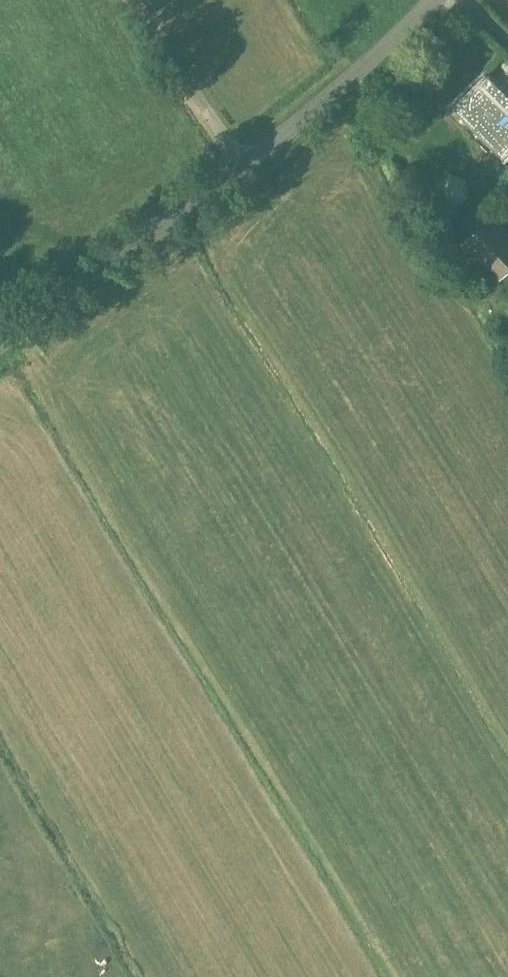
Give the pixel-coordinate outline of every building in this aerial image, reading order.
[(507,154),(507,97),(485,73),(450,109),(502,160),(507,154)] [(482,148),(474,157),(480,162),(488,153),(482,148)] [(440,182),(446,203),(468,198),(463,176),(440,182)] [(486,221),(460,246),(498,283),(507,273),(507,243),(486,221)]
